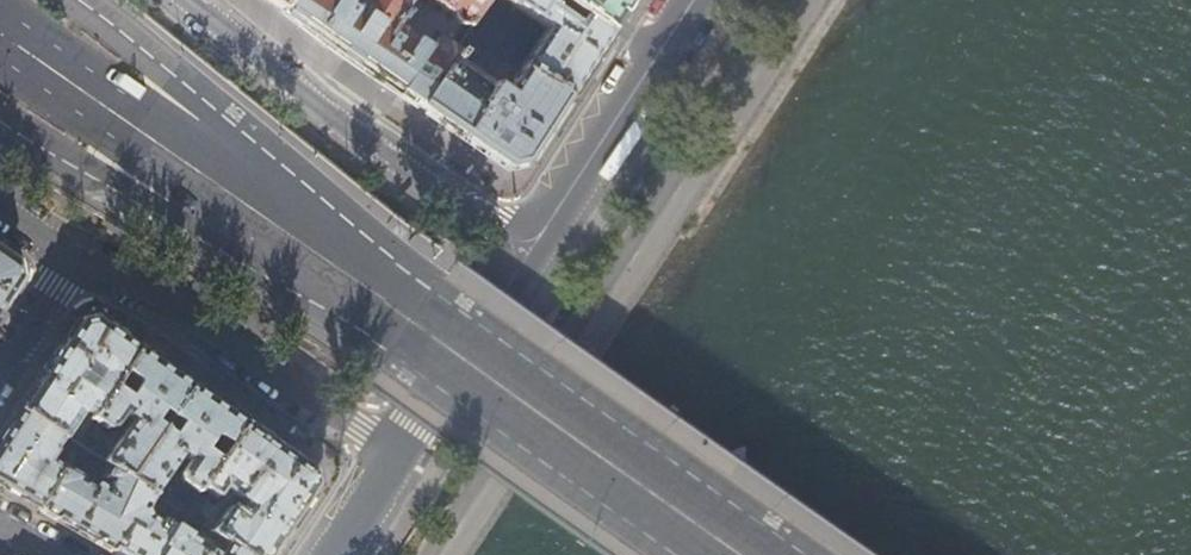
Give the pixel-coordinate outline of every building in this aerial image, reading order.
[(281,11),(288,0),(265,0),(281,11)] [(362,7),(351,0),(288,0),(281,11),(296,22),(355,63),(417,106),(453,53),(453,52),(436,40),(429,52),(395,29),(413,2),(419,0),(366,0),(362,7)] [(470,28),(488,0),(427,0),(470,28)] [(546,30),(520,68),(566,99),(586,68),(608,33),(581,16),(577,23),(574,26),(548,10),(555,0),(501,0),(546,30)] [(560,1),(581,16),(608,33),(630,0),(561,0),(560,1)] [(459,58),(453,53),(417,106),(465,140),(506,168),(523,165),(566,99),(520,68),(503,94),(457,62),(459,58)] [(18,280),(14,262),(0,252),(0,307),(18,280)] [(114,331),(93,317),(76,320),(50,360),(18,408),(61,437),(62,437),(76,417),(85,424),(90,417),(137,347),(114,331)] [(160,364),(137,347),(90,417),(102,426),(113,424),(122,413),(131,419),(105,455),(104,450),(79,434),(73,443),(99,459),(126,478),(190,385),(160,364)] [(217,404),(190,385),(126,478),(130,480),(180,513),(186,505),(163,489),(160,493),(154,489),(179,454),(187,460),(180,470),(183,481),(196,491),(197,490),(200,485),(244,423),(217,404)] [(61,437),(18,408),(0,435),(0,485),(8,490),(37,507),(60,466),(47,458),(61,437)] [(244,423),(200,485),(217,497),(224,487),(246,502),(240,510),(235,506),(233,505),(229,506),(227,507),(210,533),(244,554),(269,554),(313,487),(310,469),(280,449),(244,423)] [(130,480),(126,478),(99,459),(91,471),(107,481),(100,491),(91,486),(93,482),(68,467),(72,460),(66,455),(60,466),(37,507),(76,529),(112,550),(127,525),(113,517),(130,480)] [(180,513),(130,480),(113,517),(127,525),(112,550),(121,554),(244,554),(210,533),(208,531),(200,544),(158,520),(157,522),(146,516),(146,507),(150,498),(157,507),(199,531),(202,527),(190,519),(180,513)] [(206,496),(197,490),(196,491),(186,505),(180,513),(190,519),(206,496)]
